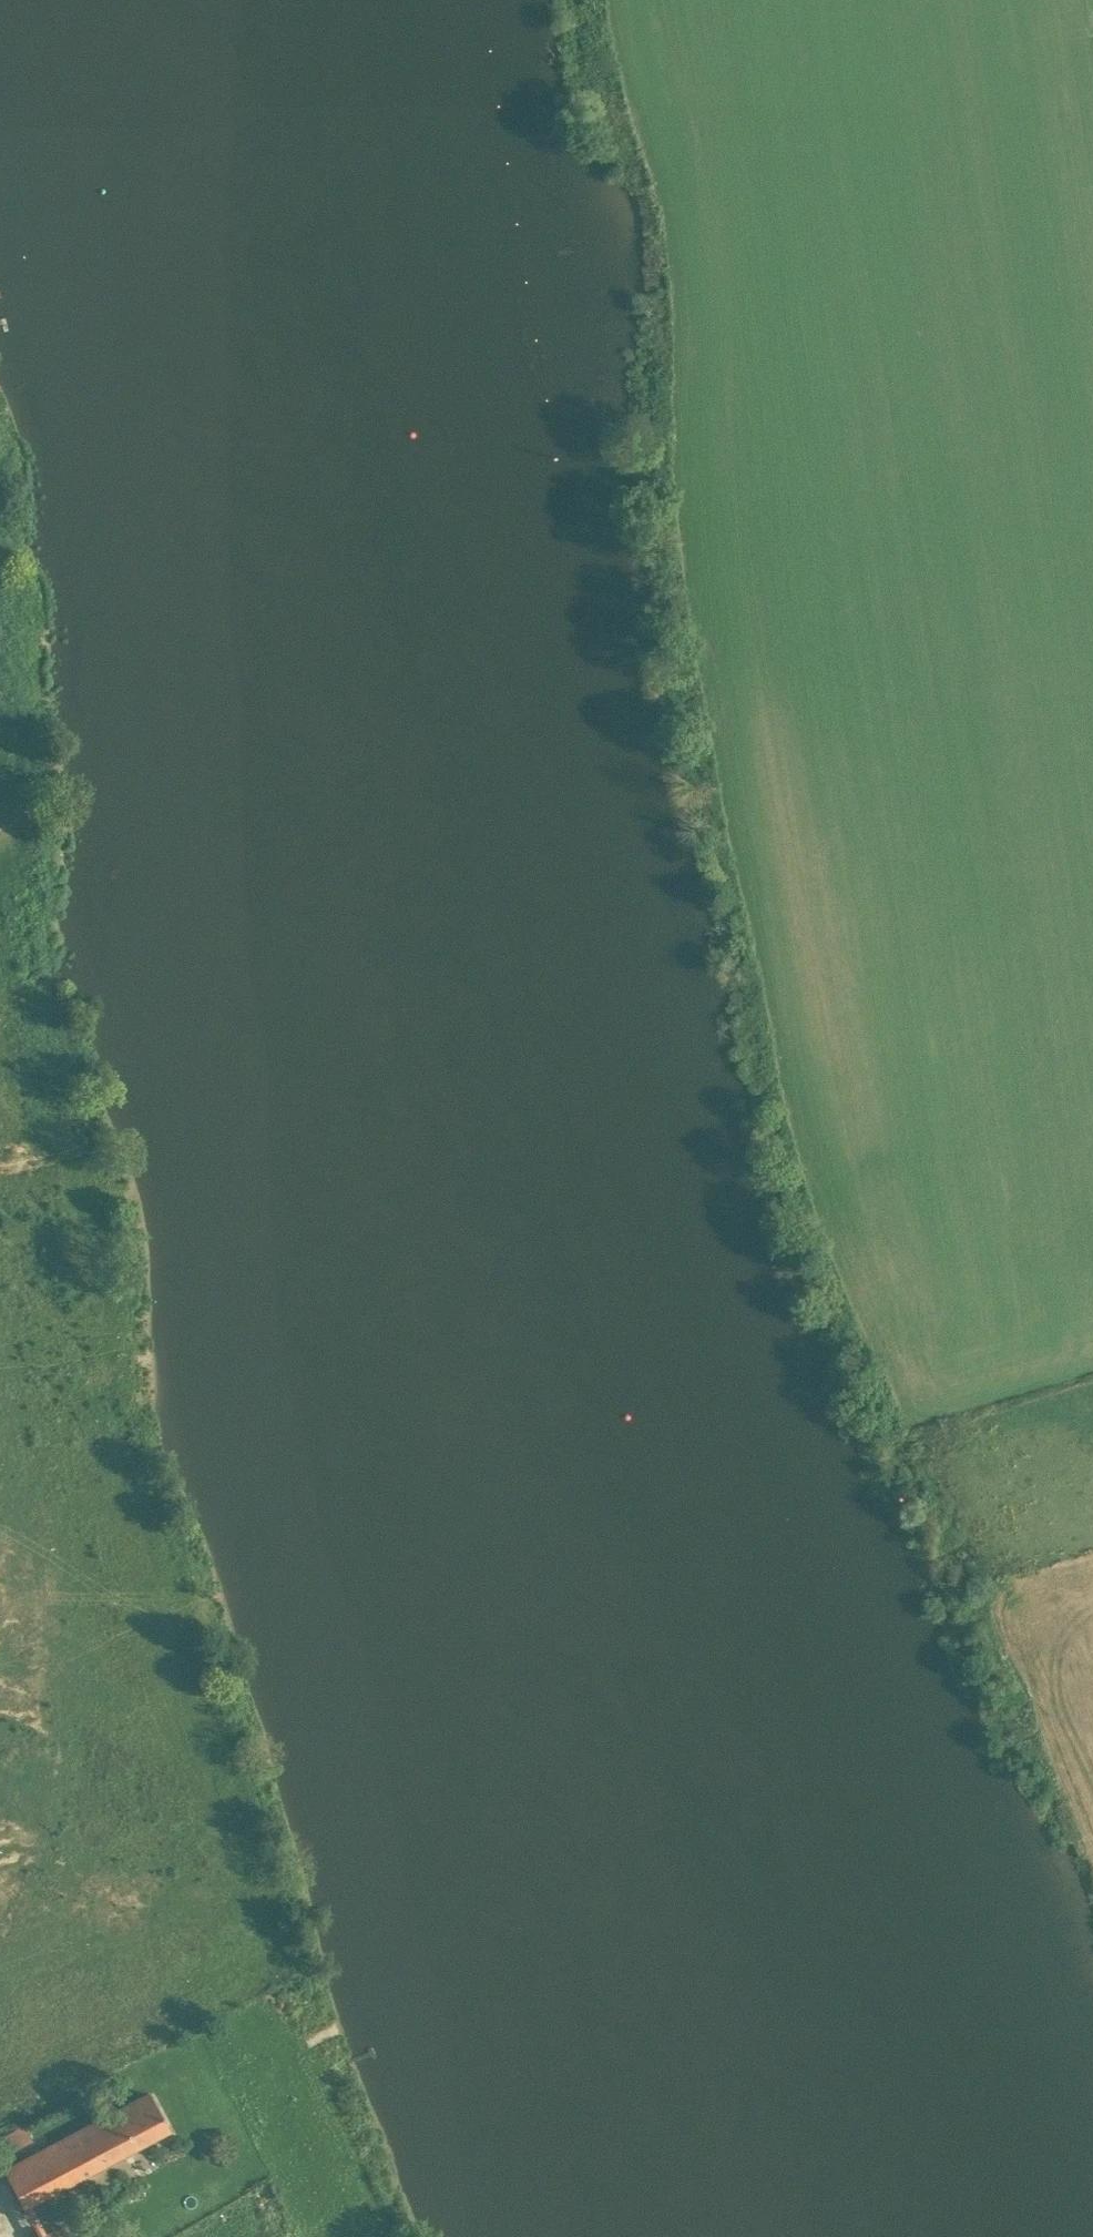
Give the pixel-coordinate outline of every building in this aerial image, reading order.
[(151,2095),(4,2171),(23,2207),(170,2132),(151,2095)]
